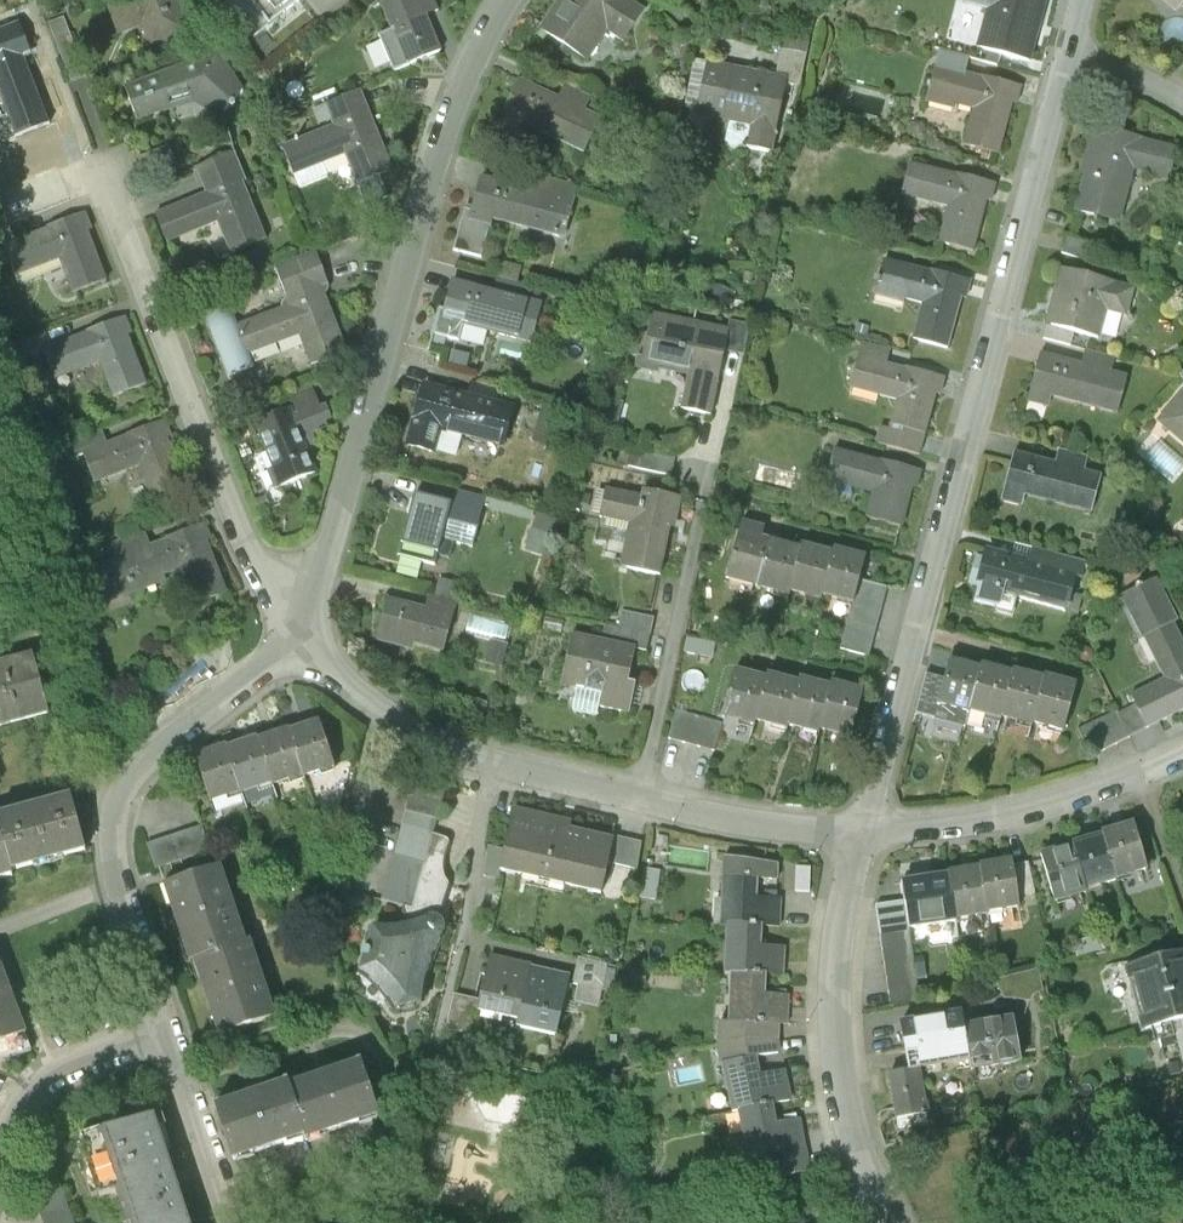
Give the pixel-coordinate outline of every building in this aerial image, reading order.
[(118,39),(141,30),(149,54),(191,38),(177,0),(103,0),(118,39)] [(265,26),(303,0),(247,0),(265,26)] [(382,5),(393,33),(383,37),(397,71),(441,53),(426,16),(437,11),(433,0),(393,0),(382,5)] [(538,30),(586,63),(606,34),(622,45),(643,14),(624,0),(559,0),(538,30)] [(966,4),(989,10),(979,47),(1030,61),(1047,0),(967,0),(966,4)] [(1175,16),(1182,7),(1182,0),(1156,0),(1175,16)] [(85,78),(63,19),(48,24),(70,83),(85,78)] [(0,28),(0,101),(14,139),(50,126),(24,58),(30,56),(17,22),(0,28)] [(781,52),(776,78),(786,80),(785,85),(801,89),(807,57),(781,52)] [(940,53),(926,102),(955,110),(956,106),(974,110),(965,146),(999,156),(1018,86),(982,77),(981,79),(965,75),(968,61),(940,53)] [(242,93),(219,54),(126,90),(136,122),(194,105),(219,118),(242,93)] [(683,105),(696,108),(706,65),(692,62),(683,105)] [(776,78),(706,65),(696,108),(695,114),(730,121),(724,146),(727,146),(729,150),(734,151),(739,149),(745,150),(746,149),(772,154),(785,85),(786,80),(776,78)] [(556,100),(518,82),(505,109),(523,119),(520,124),(584,155),(599,121),(583,114),(556,100)] [(562,87),(556,100),(583,114),(589,100),(562,87)] [(360,92),(326,106),(335,128),(282,149),(293,176),(344,156),(370,220),(384,214),(380,203),(388,199),(379,178),(392,172),(360,92)] [(1108,124),(1096,170),(1101,171),(1092,207),(1132,217),(1147,162),(1182,172),(1182,144),(1108,124)] [(234,154),(193,170),(204,197),(155,217),(166,244),(218,223),(230,254),(263,241),(250,210),(252,209),(242,184),(245,183),(234,154)] [(956,178),(909,166),(902,195),(948,207),(938,243),(972,252),(986,199),(990,200),(994,185),(956,176),(956,178)] [(526,175),(522,189),(569,201),(567,207),(572,208),(577,189),(526,175)] [(491,221),(558,239),(567,207),(569,201),(522,189),(481,178),(472,212),(464,210),(454,252),(481,259),(491,221)] [(8,226),(9,226),(3,213),(0,204),(0,229),(8,226)] [(15,244),(4,248),(6,253),(15,276),(61,259),(73,292),(104,280),(86,232),(90,230),(84,215),(49,228),(50,231),(15,244)] [(8,226),(0,229),(0,255),(6,253),(4,248),(15,244),(11,235),(8,226)] [(227,301),(200,311),(226,381),(251,371),(245,356),(299,336),(310,366),(344,353),(319,288),(326,286),(314,256),(276,270),(290,310),(237,329),(227,301)] [(933,274),(886,261),(877,296),(904,303),(905,300),(926,305),(916,340),(949,349),(963,297),(966,297),(971,282),(934,272),(933,274)] [(503,262),(498,280),(516,285),(521,268),(503,262)] [(1149,282),(1077,264),(1064,317),(1090,324),(1115,330),(1121,304),(1142,309),(1149,282)] [(498,280),(494,293),(524,301),(527,288),(516,285),(498,280)] [(444,311),(442,320),(463,326),(530,344),(541,305),(524,301),(494,293),(452,282),(444,311)] [(444,311),(439,309),(432,336),(459,343),(463,326),(442,320),(444,311)] [(728,330),(653,315),(645,360),(638,359),(635,371),(658,375),(658,372),(691,379),(684,414),(711,420),(724,354),(728,330)] [(1064,317),(1061,331),(1086,337),(1090,324),(1064,317)] [(88,334),(51,348),(43,351),(43,352),(54,381),(99,364),(113,399),(146,386),(127,337),(131,335),(125,319),(88,332),(88,334)] [(730,323),(728,330),(724,354),(744,357),(750,327),(730,323)] [(45,333),(4,349),(11,375),(25,369),(22,360),(43,352),(43,351),(51,348),(48,341),(45,333)] [(864,341),(852,386),(899,398),(891,431),(881,428),(878,442),(920,453),(937,391),(941,392),(946,375),(918,368),(917,370),(887,362),(890,348),(864,341)] [(1098,361),(1057,350),(1044,397),(1063,402),(1066,391),(1132,409),(1142,372),(1125,367),(1129,353),(1102,346),(1098,361)] [(470,385),(466,398),(495,406),(498,392),(470,385)] [(466,398),(425,387),(408,447),(432,453),(438,431),(502,449),(512,411),(495,406),(466,398)] [(288,414),(257,425),(274,472),(268,474),(274,491),(315,477),(302,440),(327,431),(324,424),(331,422),(326,407),(320,409),(313,388),(282,399),(288,414)] [(570,411),(542,403),(532,439),(560,447),(570,411)] [(1174,418),(1182,426),(1182,408),(1174,418)] [(84,454),(84,456),(95,483),(139,466),(153,501),(184,488),(165,439),(169,437),(163,422),(127,435),(128,437),(107,445),(84,454)] [(77,459),(84,456),(84,454),(107,445),(102,432),(71,444),(77,459)] [(1030,450),(1017,496),(1037,502),(1040,492),(1106,510),(1116,472),(1098,467),(1102,452),(1075,445),(1071,461),(1030,450)] [(881,465),(834,452),(826,482),(874,495),(867,520),(899,528),(910,489),(914,490),(919,471),(882,461),(881,465)] [(431,487),(428,499),(453,506),(456,493),(431,487)] [(643,499),(605,490),(599,517),(631,525),(621,570),(658,578),(669,528),(673,529),(680,500),(644,492),(643,499)] [(428,499),(415,496),(398,559),(435,569),(437,559),(450,562),(454,545),(472,550),(483,508),(485,500),(483,500),(456,493),(453,506),(428,499)] [(536,514),(525,554),(550,560),(561,520),(536,514)] [(111,565),(92,572),(103,600),(179,570),(192,607),(224,594),(204,543),(210,540),(204,525),(166,539),(167,542),(151,548),(146,534),(105,549),(111,565)] [(771,541),(740,533),(727,582),(758,590),(771,541)] [(802,549),(771,541),(758,590),(789,598),(790,595),(802,549)] [(995,585),(991,602),(1027,611),(1030,598),(1081,610),(1083,602),(1090,604),(1102,558),(1045,543),(1042,557),(1003,547),(1000,558),(991,555),(984,582),(995,585)] [(803,545),(802,549),(790,595),(821,602),(822,598),(834,553),(803,545)] [(834,550),(834,553),(822,598),(852,606),(855,607),(861,582),(867,559),(834,550)] [(1156,579),(1128,593),(1170,678),(1137,694),(1141,702),(1152,723),(1182,708),(1182,634),(1156,579)] [(439,580),(433,600),(447,603),(452,585),(439,580)] [(886,588),(861,582),(855,607),(852,606),(840,649),(868,657),(886,588)] [(425,612),(387,603),(378,637),(443,654),(456,606),(447,603),(433,600),(428,598),(425,612)] [(612,627),(609,644),(633,649),(636,650),(646,652),(654,617),(623,610),(619,628),(612,627)] [(510,626),(470,616),(465,637),(489,643),(505,647),(510,626)] [(573,635),(561,688),(577,692),(573,711),(597,717),(599,710),(629,716),(635,690),(627,688),(636,650),(633,649),(609,644),(573,635)] [(505,647),(489,643),(484,666),(502,670),(507,648),(505,647)] [(0,665),(0,726),(47,713),(33,656),(0,665)] [(980,669),(950,661),(937,710),(968,718),(968,715),(980,669)] [(981,668),(980,669),(968,715),(999,724),(999,722),(1012,676),(981,668)] [(767,680),(737,672),(724,721),(755,728),(756,724),(767,680)] [(1012,673),(1012,676),(999,722),(1030,730),(1031,727),(1043,681),(1012,673)] [(769,675),(767,680),(756,724),(787,733),(788,729),(800,683),(769,675)] [(801,679),(800,683),(788,729),(818,737),(819,733),(831,687),(801,679)] [(1043,679),(1043,681),(1031,727),(1063,736),(1076,688),(1043,679)] [(832,685),(831,687),(819,733),(852,741),(865,693),(832,685)] [(1083,730),(1095,754),(1153,726),(1152,723),(1141,702),(1083,730)] [(718,725),(672,714),(666,741),(712,752),(718,725)] [(319,723),(289,733),(303,774),(304,777),(334,767),(319,723)] [(272,785),(303,774),(289,733),(288,731),(257,741),(272,783),(272,785)] [(241,794),(272,783),(257,741),(256,739),(226,749),(240,791),(241,794)] [(210,802),(240,791),(226,749),(225,746),(194,756),(210,802)] [(443,793),(412,784),(380,903),(405,910),(411,911),(431,837),(443,793)] [(9,871),(79,851),(83,845),(70,797),(0,817),(0,839),(9,871)] [(505,853),(500,873),(556,886),(601,896),(608,865),(613,844),(569,834),(570,829),(513,816),(505,853)] [(1102,833),(1103,835),(1116,879),(1147,869),(1134,824),(1102,833)] [(201,826),(146,844),(154,869),(209,852),(201,826)] [(1073,844),(1074,848),(1088,892),(1117,883),(1116,879),(1103,835),(1073,844)] [(670,837),(659,836),(658,848),(669,849),(670,837)] [(407,922),(425,915),(433,914),(440,917),(448,885),(443,875),(443,863),(449,842),(431,837),(411,911),(405,910),(405,916),(407,922)] [(10,875),(9,871),(0,839),(0,877),(10,875)] [(613,844),(608,865),(636,871),(642,846),(614,839),(613,844)] [(1074,848),(1041,858),(1055,905),(1088,895),(1088,892),(1074,848)] [(497,881),(500,873),(505,853),(489,849),(484,878),(497,881)] [(711,900),(711,929),(724,929),(758,931),(778,932),(779,901),(754,899),(756,882),(775,884),(775,864),(722,858),(720,901),(711,900)] [(980,862),(980,865),(986,911),(1019,907),(1018,897),(1014,865),(1013,858),(980,862)] [(1028,863),(1014,865),(1018,897),(1033,896),(1028,863)] [(949,869),(950,874),(956,919),(987,915),(986,911),(980,865),(949,869)] [(191,961),(196,959),(244,943),(219,868),(166,886),(191,961)] [(809,872),(794,872),(793,896),(808,897),(809,872)] [(902,880),(905,901),(909,930),(957,924),(956,919),(950,874),(902,880)] [(876,905),(889,1008),(918,1004),(909,930),(905,901),(876,905)] [(374,926),(361,969),(374,978),(389,993),(395,1006),(421,1000),(423,983),(427,966),(438,941),(444,929),(443,923),(440,917),(433,914),(425,915),(407,922),(391,926),(374,926)] [(758,931),(724,929),(722,976),(730,977),(763,979),(781,980),(782,950),(759,947),(758,931)] [(251,941),(244,943),(196,959),(222,1037),(276,1019),(251,941)] [(617,949),(609,950),(610,961),(618,961),(617,949)] [(1154,959),(1155,961),(1130,968),(1131,973),(1129,974),(1136,1001),(1139,1001),(1146,1031),(1176,1023),(1182,1021),(1182,954),(1165,959),(1165,956),(1154,959)] [(490,958),(478,1004),(477,1010),(479,1010),(519,1020),(530,974),(531,968),(490,958)] [(608,966),(579,960),(573,985),(579,986),(575,1004),(598,1009),(608,966)] [(646,970),(630,970),(630,986),(646,986),(646,970)] [(568,983),(530,974),(519,1020),(517,1028),(556,1036),(568,983)] [(762,996),(763,979),(730,977),(727,1025),(775,1028),(785,1029),(787,998),(762,996)] [(0,995),(0,1062),(30,1051),(7,992),(0,995)] [(454,997),(445,1031),(472,1038),(479,1010),(477,1010),(478,1004),(454,997)] [(961,1016),(899,1027),(908,1073),(888,1076),(897,1121),(925,1116),(921,1095),(916,1071),(925,1070),(924,1065),(968,1057),(963,1030),(961,1016)] [(1012,1021),(963,1030),(968,1057),(971,1072),(973,1072),(972,1065),(990,1061),(992,1068),(1020,1063),(1012,1021)] [(717,1024),(717,1044),(774,1044),(775,1028),(727,1025),(717,1024)] [(717,1044),(720,1066),(756,1060),(776,1059),(774,1044),(717,1044)] [(730,1116),(739,1114),(771,1108),(788,1105),(782,1076),(760,1080),(756,1060),(720,1066),(730,1116)] [(362,1067),(291,1091),(307,1136),(308,1142),(380,1118),(362,1067)] [(290,1087),(218,1111),(234,1161),(307,1136),(291,1091),(290,1087)] [(739,1114),(749,1162),(775,1157),(780,1182),(809,1177),(798,1122),(774,1127),(771,1108),(739,1114)] [(128,1222),(190,1222),(154,1115),(83,1139),(102,1197),(117,1192),(128,1222)] [(26,1183),(41,1222),(71,1222),(53,1172),(26,1183)] [(739,1176),(721,1180),(723,1190),(741,1186),(739,1176)]
